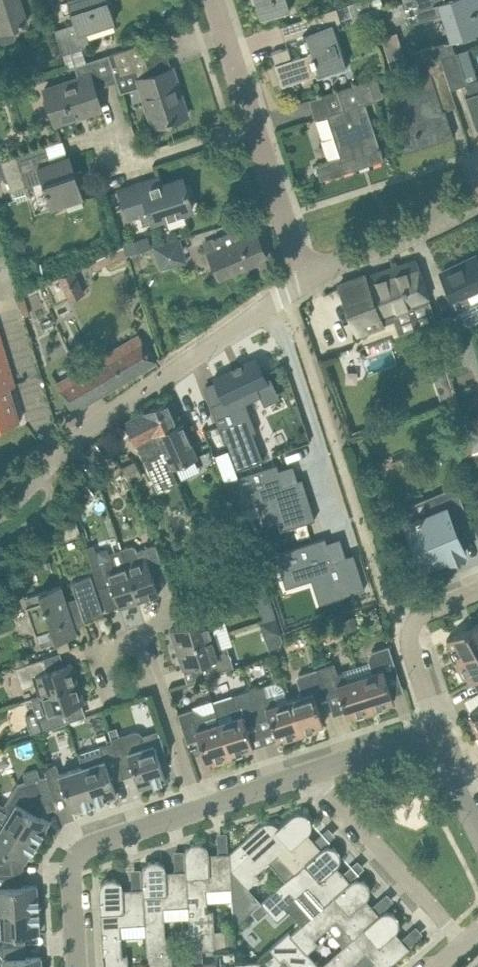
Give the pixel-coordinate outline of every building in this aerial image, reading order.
[(0,41),(5,43),(14,40),(17,35),(14,26),(27,21),(20,0),(0,0),(0,41)] [(55,29),(63,54),(82,48),(90,45),(85,29),(115,20),(108,0),(67,0),(69,6),(74,22),(55,29)] [(261,19),(270,16),(280,13),(290,10),(287,0),(255,0),(261,19)] [(370,9),(367,0),(359,0),(348,4),(352,15),(370,9)] [(409,23),(447,11),(456,38),(477,31),(477,0),(404,0),(401,1),(409,23)] [(276,64),(285,61),(291,81),(345,64),(332,23),(340,21),(336,7),(280,25),(285,39),(305,32),(311,51),(292,58),(288,46),(272,51),(276,64)] [(453,38),(423,48),(411,52),(415,65),(427,61),(440,56),(457,51),(453,38)] [(172,67),(151,73),(141,43),(112,52),(120,76),(135,71),(153,125),(173,119),(172,117),(181,114),(182,116),(187,114),(186,112),(183,113),(174,83),(177,82),(172,67)] [(466,81),(457,51),(440,56),(444,67),(451,87),(466,83),(469,93),(465,94),(470,109),(476,128),(477,128),(477,78),(466,81)] [(68,70),(76,68),(79,78),(45,89),(55,122),(73,117),(73,115),(83,112),(84,113),(101,107),(95,88),(117,80),(109,54),(86,61),(67,67),(68,70)] [(430,71),(402,80),(414,117),(395,123),(404,152),(454,136),(450,123),(443,125),(439,111),(457,105),(451,87),(444,67),(440,56),(427,61),(430,71)] [(320,179),(383,158),(381,151),(382,150),(380,145),(379,146),(365,102),(375,99),(368,79),(337,89),(343,108),(327,114),(340,155),(315,163),(320,179)] [(51,161),(46,145),(2,160),(1,160),(6,176),(9,185),(40,174),(51,208),(84,197),(79,181),(77,182),(68,155),(51,161)] [(143,193),(136,196),(132,184),(119,189),(128,218),(148,211),(151,221),(192,208),(191,203),(189,204),(186,193),(189,192),(188,189),(186,190),(182,177),(142,190),(143,193)] [(266,256),(250,220),(205,240),(212,258),(220,276),(266,256)] [(120,231),(124,246),(127,253),(138,250),(131,227),(120,231)] [(160,268),(186,259),(179,237),(153,245),(160,268)] [(90,262),(94,270),(126,255),(126,254),(127,253),(124,246),(90,262)] [(459,263),(461,267),(443,275),(454,298),(459,308),(469,303),(464,294),(477,287),(477,260),(476,256),(459,263)] [(417,260),(365,276),(365,274),(339,283),(346,302),(358,333),(384,323),(383,321),(394,317),(392,313),(430,300),(423,279),(417,260)] [(68,299),(84,292),(72,269),(57,277),(68,299)] [(443,354),(464,349),(456,314),(435,319),(443,354)] [(155,361),(145,344),(139,333),(56,383),(72,410),(155,361)] [(9,364),(0,335),(0,426),(20,420),(9,384),(14,383),(9,364)] [(266,378),(256,357),(214,377),(215,380),(224,398),(210,404),(225,443),(227,442),(237,468),(263,458),(253,431),(257,430),(246,402),(260,395),(261,395),(257,388),(268,383),(266,378)] [(450,374),(447,363),(435,366),(446,405),(457,402),(450,374)] [(471,369),(450,374),(457,402),(472,451),(477,449),(477,396),(471,369)] [(180,420),(170,398),(126,421),(136,439),(144,458),(163,449),(156,432),(180,420)] [(304,420),(298,402),(292,405),(301,422),(304,420)] [(180,420),(156,432),(163,449),(166,457),(169,456),(173,466),(198,455),(180,420)] [(262,470),(225,481),(237,515),(272,504),(281,531),(314,521),(301,480),(282,486),(276,465),(262,470)] [(78,490),(85,499),(94,492),(87,483),(78,490)] [(420,516),(420,514),(415,515),(416,518),(406,522),(424,566),(464,550),(454,525),(468,519),(468,520),(469,519),(458,492),(427,505),(430,512),(420,516)] [(312,540),(275,552),(286,586),(323,575),(330,599),(365,588),(354,553),(333,559),(325,536),(312,540)] [(135,550),(138,559),(126,563),(139,601),(159,594),(150,569),(162,565),(156,544),(135,550)] [(91,565),(99,586),(111,582),(119,607),(139,601),(126,563),(114,567),(112,558),(91,565)] [(60,584),(24,596),(27,604),(26,605),(36,634),(37,633),(40,645),(77,633),(72,620),(83,617),(84,619),(103,612),(97,593),(90,574),(71,581),(77,597),(66,601),(60,584)] [(211,601),(192,607),(196,620),(170,629),(177,649),(215,636),(211,625),(219,622),(214,604),(211,601)] [(447,638),(450,643),(447,645),(455,661),(477,649),(477,622),(447,638)] [(183,669),(189,667),(209,661),(213,673),(234,666),(227,646),(219,648),(215,636),(177,649),(183,669)] [(367,657),(372,671),(360,675),(372,712),(389,706),(388,703),(394,701),(385,673),(397,669),(389,644),(373,649),(367,657)] [(470,681),(477,677),(477,649),(455,661),(464,678),(467,676),(470,681)] [(22,664),(15,666),(22,687),(36,683),(40,695),(78,682),(71,662),(46,671),(41,658),(22,664)] [(345,670),(337,672),(334,661),(318,667),(326,692),(338,688),(347,716),(353,714),(354,717),(372,712),(360,675),(348,679),(345,670)] [(315,696),(326,692),(318,667),(302,672),(298,673),(295,679),(300,694),(290,698),(299,727),(301,734),(319,729),(318,725),(324,723),(315,696)] [(36,711),(26,715),(31,732),(42,729),(44,729),(63,722),(59,711),(84,702),(78,682),(40,695),(31,697),(36,711)] [(274,692),(267,695),(264,684),(248,689),(256,715),(268,711),(277,739),(282,737),(283,740),(301,734),(290,698),(277,702),(274,692)] [(213,701),(215,708),(231,757),(249,752),(247,748),(253,746),(244,718),(256,715),(248,689),(213,701)] [(470,710),(473,715),(469,716),(477,732),(477,705),(470,710)] [(197,733),(206,761),(212,760),(213,763),(231,757),(215,708),(204,712),(193,707),(177,712),(185,737),(197,733)] [(112,741),(78,751),(82,766),(94,801),(96,801),(96,802),(105,799),(104,798),(116,794),(110,773),(121,769),(113,745),(112,741)] [(154,742),(128,751),(125,741),(113,745),(121,769),(132,766),(139,787),(153,782),(154,783),(163,781),(162,779),(165,778),(154,742)] [(45,767),(47,774),(53,791),(64,788),(71,809),(83,805),(83,806),(92,803),(91,802),(94,801),(82,766),(60,773),(57,763),(45,767)] [(47,774),(20,783),(6,806),(11,811),(4,821),(37,841),(38,839),(39,839),(44,832),(43,831),(49,820),(36,813),(43,802),(55,798),(53,791),(47,774)] [(295,813),(292,814),(231,868),(248,887),(260,877),(256,872),(278,853),(294,871),(321,847),(307,833),(309,831),(310,829),(311,827),(311,826),(311,824),(311,823),(311,822),(311,821),(311,819),(310,818),(308,816),(307,815),(305,813),(303,812),(301,812),(299,812),(296,812),(295,813)] [(4,821),(0,819),(0,847),(24,861),(31,851),(32,851),(37,843),(35,843),(37,841),(4,821)] [(185,852),(185,854),(186,869),(188,905),(190,949),(201,949),(215,948),(213,909),(208,909),(207,888),(232,887),(231,868),(230,851),(209,853),(209,851),(208,849),(208,848),(207,847),(206,846),(205,844),(203,843),(201,842),(199,842),(198,841),(196,841),(194,842),(192,843),(189,844),(188,846),(186,848),(186,850),(185,851),(185,852)] [(277,920),(289,909),(285,905),(307,886),(323,904),(350,880),(337,865),(338,864),(339,862),(340,860),(340,859),(340,858),(340,856),(340,855),(340,853),(340,852),(339,851),(338,850),(337,849),(336,847),(335,846),(332,845),(329,845),(327,845),(326,845),(323,846),(322,847),(321,847),(294,871),(260,901),(277,920)] [(174,868),(183,868),(183,848),(174,848),(174,868)] [(142,871),(143,887),(145,923),(147,966),(148,966),(172,965),(171,935),(165,936),(164,906),(188,905),(186,869),(166,871),(166,869),(165,868),(165,866),(164,864),(162,862),(160,861),(158,860),(156,860),(153,859),(151,860),(149,861),(148,861),(146,863),(144,865),(143,867),(142,869),(142,870),(142,871)] [(131,867),(131,886),(140,886),(141,868),(131,867)] [(0,910),(38,908),(38,906),(39,906),(39,896),(37,897),(37,884),(15,885),(14,873),(7,874),(0,874),(0,910)] [(99,889),(99,890),(103,966),(128,966),(127,953),(122,953),(120,924),(145,923),(143,887),(123,889),(123,887),(122,886),(122,884),(121,883),(119,881),(117,879),(116,878),(115,878),(112,877),(110,877),(109,878),(107,878),(105,879),(104,880),(103,881),(101,883),(100,884),(99,886),(99,887),(99,889)] [(351,879),(350,880),(323,904),(291,933),(307,952),(318,942),(314,938),(327,927),(343,945),(378,913),(366,898),(367,897),(368,896),(369,894),(369,892),(370,891),(370,890),(370,889),(370,887),(369,886),(369,885),(368,883),(367,881),(365,880),(363,878),(360,878),(358,877),(355,878),(354,878),(351,879)] [(0,910),(2,934),(0,934),(0,946),(18,945),(17,933),(39,932),(39,920),(40,919),(39,910),(38,910),(38,908),(0,910)] [(378,913),(343,945),(320,966),(321,966),(348,966),(366,952),(379,966),(387,966),(409,947),(395,931),(397,930),(398,927),(398,926),(399,925),(399,924),(399,922),(399,921),(398,918),(398,917),(397,916),(396,915),(396,914),(394,913),(392,911),(390,910),(387,910),(385,910),(382,910),(380,912),(378,913)] [(225,948),(234,947),(234,929),(225,930),(225,948)] [(284,955),(295,966),(321,966),(320,966),(307,952),(291,933),(288,930),(270,947),(280,959),(284,955)] [(41,956),(19,957),(18,945),(0,946),(0,966),(41,966),(41,956)] [(202,963),(201,949),(190,949),(191,966),(217,966),(216,963),(202,963)]
